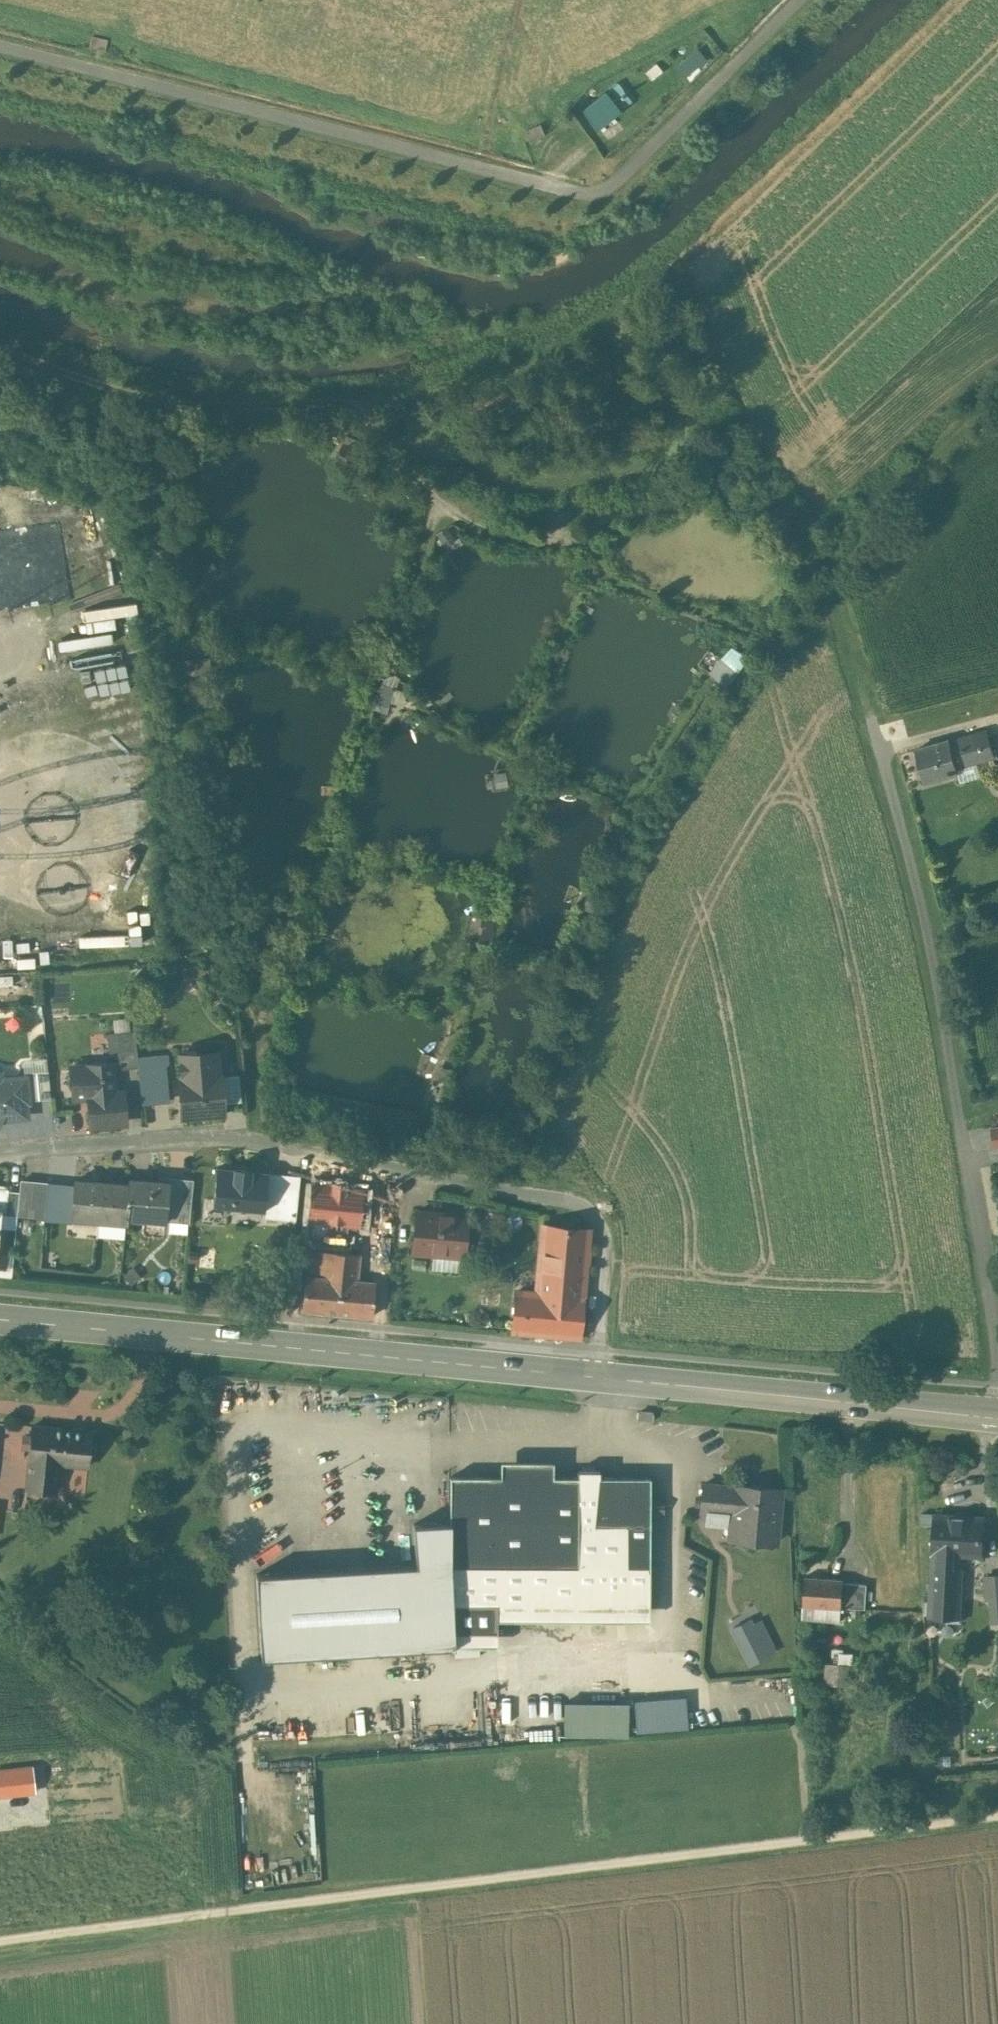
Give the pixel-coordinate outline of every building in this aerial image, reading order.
[(699,50),(677,67),(685,76),(706,59),(699,50)] [(633,101),(617,82),(610,88),(625,107),(633,101)] [(621,110),(606,91),(582,110),(597,129),(621,110)] [(540,123),(525,129),(530,140),(545,134),(540,123)] [(442,539),(458,532),(454,522),(437,529),(442,539)] [(727,687),(749,655),(731,642),(708,674),(727,687)] [(400,706),(405,689),(382,682),(376,699),(400,706)] [(990,726),(974,731),(980,754),(997,750),(990,726)] [(974,731),(948,738),(954,761),(980,754),(974,731)] [(947,735),(914,744),(923,777),(956,768),(954,761),(948,738),(947,735)] [(33,891),(13,893),(17,947),(36,945),(33,891)] [(0,956),(0,977),(29,977),(29,956),(0,956)] [(137,1068),(134,1030),(107,1033),(109,1062),(111,1062),(111,1069),(136,1066),(136,1069),(137,1068)] [(215,1050),(179,1053),(181,1078),(178,1078),(181,1117),(223,1113),(220,1075),(217,1075),(215,1050)] [(109,1062),(87,1064),(90,1094),(113,1092),(111,1069),(111,1062),(109,1062)] [(87,1064),(70,1066),(73,1097),(88,1095),(88,1094),(90,1094),(87,1064)] [(164,1066),(137,1068),(141,1102),(167,1100),(164,1066)] [(51,1098),(48,1070),(24,1073),(25,1078),(27,1100),(51,1098)] [(26,1116),(25,1100),(27,1100),(25,1078),(0,1080),(0,1118),(26,1116)] [(90,1094),(88,1094),(88,1095),(91,1124),(124,1121),(122,1091),(113,1092),(90,1094)] [(991,1144),(997,1143),(997,1121),(990,1121),(991,1144)] [(262,1214),(294,1217),(299,1170),(211,1160),(206,1200),(263,1206),(262,1214)] [(193,1179),(168,1176),(168,1183),(169,1183),(165,1220),(165,1221),(189,1223),(193,1179)] [(48,1183),(21,1180),(17,1214),(45,1217),(47,1193),(48,1183)] [(102,1182),(75,1180),(73,1195),(71,1218),(72,1218),(72,1217),(99,1219),(102,1182)] [(168,1183),(129,1180),(129,1184),(126,1217),(127,1217),(127,1216),(143,1218),(165,1220),(169,1183),(168,1183)] [(129,1184),(102,1182),(99,1219),(126,1222),(127,1217),(126,1217),(129,1184)] [(6,1214),(9,1188),(0,1187),(0,1213),(6,1214)] [(73,1195),(47,1193),(45,1217),(72,1219),(72,1218),(71,1218),(73,1195)] [(436,1215),(417,1213),(417,1210),(415,1210),(412,1250),(462,1254),(465,1214),(437,1212),(436,1215)] [(165,1220),(143,1218),(142,1230),(145,1235),(160,1236),(164,1233),(165,1221),(165,1220)] [(586,1229),(543,1225),(537,1293),(580,1297),(586,1229)] [(341,1233),(341,1247),(360,1248),(361,1234),(341,1233)] [(360,1254),(311,1249),(308,1277),(358,1282),(360,1254)] [(308,1277),(304,1276),(301,1309),(368,1315),(371,1283),(358,1282),(308,1277)] [(537,1293),(516,1291),(513,1328),(577,1334),(580,1297),(537,1293)] [(90,1431),(31,1425),(29,1437),(22,1437),(21,1446),(28,1446),(27,1458),(28,1459),(25,1487),(54,1490),(57,1462),(87,1465),(90,1431)] [(504,1478),(456,1478),(455,1522),(454,1649),(501,1650),(502,1623),(651,1624),(653,1479),(557,1478),(557,1466),(504,1466),(504,1478)] [(785,1490),(705,1485),(703,1516),(732,1517),(730,1546),(781,1549),(785,1490)] [(981,1518),(935,1515),(932,1569),(951,1570),(952,1552),(980,1553),(981,1518)] [(454,1649),(455,1522),(415,1523),(417,1563),(258,1574),(261,1657),(454,1649)] [(951,1570),(932,1569),(929,1614),(944,1615),(944,1619),(959,1620),(960,1605),(957,1605),(958,1570),(951,1570)] [(985,1571),(988,1620),(997,1619),(997,1570),(985,1571)] [(842,1579),(804,1576),(802,1604),(840,1607),(842,1579)] [(777,1654),(757,1615),(729,1628),(749,1668),(777,1654)] [(826,1683),(844,1683),(845,1661),(826,1661),(826,1683)] [(686,1696),(633,1700),(636,1732),(689,1728),(686,1696)] [(629,1701),(563,1703),(564,1734),(630,1733),(629,1701)]
